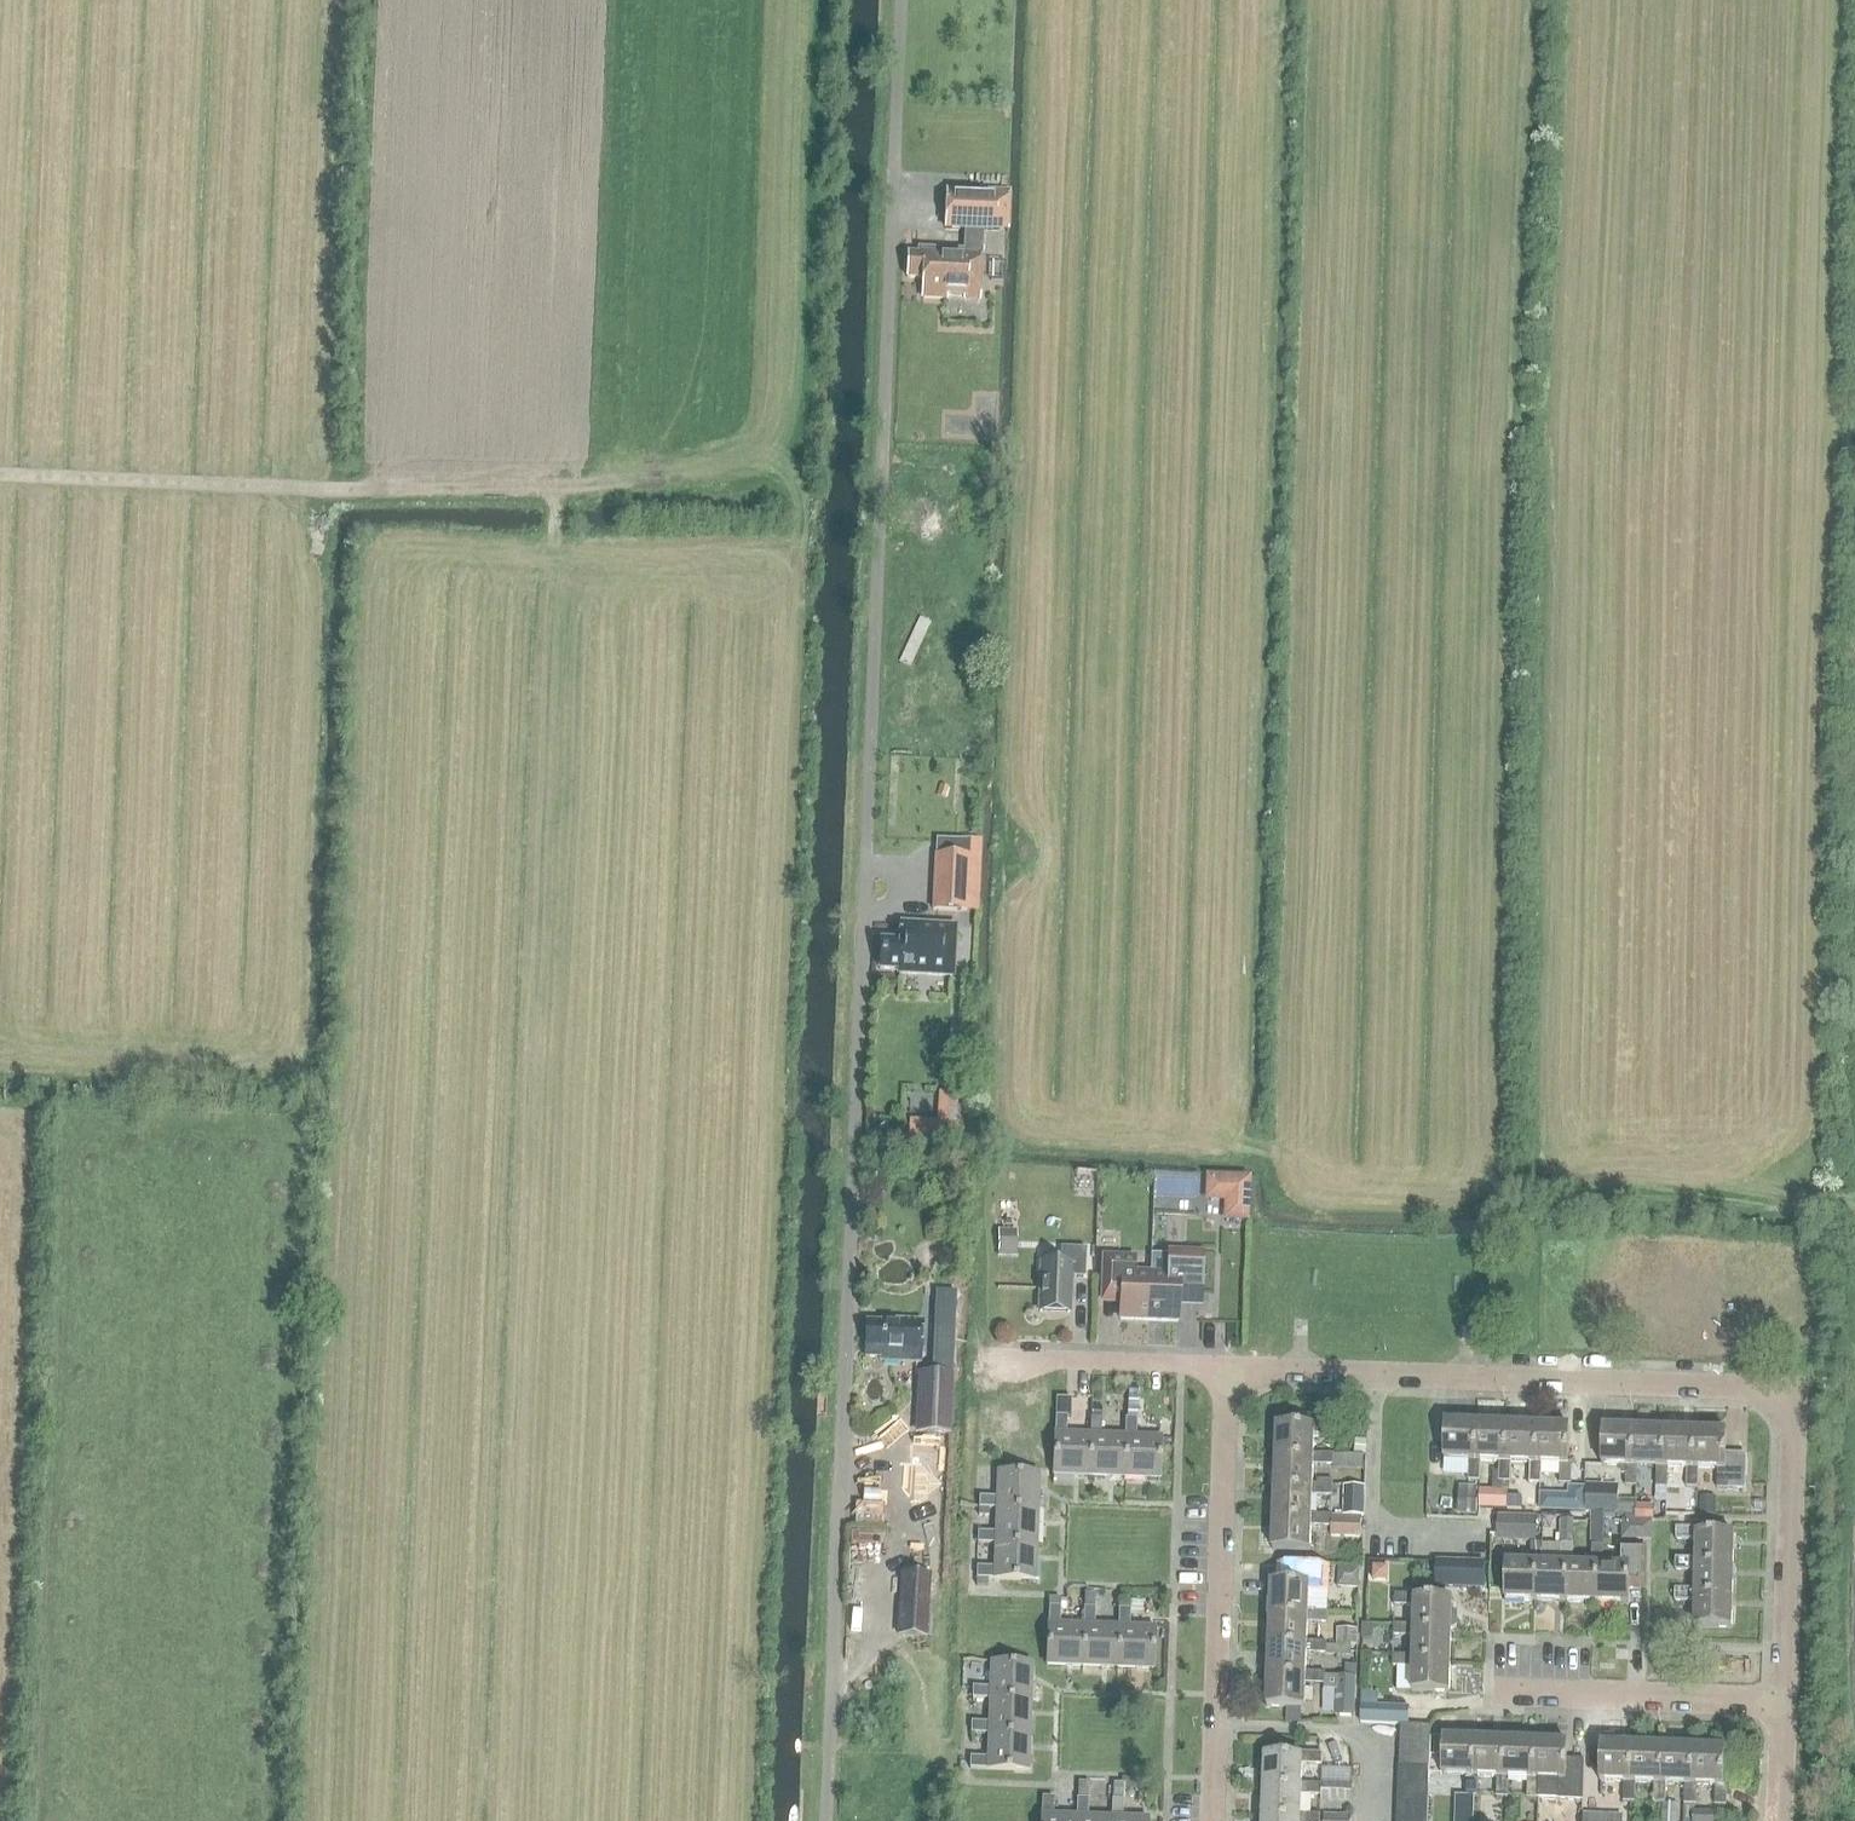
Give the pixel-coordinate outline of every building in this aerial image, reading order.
[(907,255),(906,277),(922,278),(921,297),(946,298),(946,294),(963,295),(963,299),(978,299),(981,230),(965,230),(964,252),(918,250),(918,255),(907,255)] [(941,786),(938,795),(945,797),(948,788),(941,786)] [(969,858),(935,856),(933,909),(966,911),(969,858)] [(900,943),(881,942),(879,969),(899,970),(898,973),(952,976),(954,928),(901,925),(900,943)] [(924,1141),(953,1143),(953,1123),(937,1123),(924,1141)] [(1248,1178),(1207,1177),(1206,1197),(1227,1198),(1226,1218),(1246,1219),(1248,1178)] [(1009,1199),(1000,1199),(1000,1209),(1010,1209),(1009,1199)] [(1011,1251),(1011,1232),(996,1232),(997,1251),(1011,1251)] [(1041,1264),(1039,1312),(1068,1313),(1070,1277),(1084,1278),(1086,1249),(1060,1248),(1060,1265),(1041,1264)] [(1150,1272),(1148,1321),(1177,1322),(1178,1306),(1201,1307),(1203,1252),(1167,1251),(1166,1273),(1150,1272)] [(1119,1319),(1148,1321),(1150,1272),(1133,1272),(1133,1257),(1102,1256),(1100,1304),(1120,1304),(1119,1319)] [(934,1374),(952,1375),(955,1293),(937,1292),(934,1374)] [(879,1361),(920,1363),(922,1322),(903,1321),(881,1320),(881,1323),(866,1322),(864,1357),(879,1358),(879,1361)] [(918,1431),(946,1432),(948,1377),(921,1376),(918,1431)] [(1056,1398),(1055,1416),(1066,1417),(1069,1417),(1070,1398),(1056,1398)] [(1092,1408),(1092,1417),(1101,1417),(1101,1408),(1092,1408)] [(1053,1475),(1088,1476),(1090,1435),(1066,1434),(1066,1417),(1055,1416),(1053,1475)] [(1088,1476),(1123,1478),(1125,1436),(1100,1435),(1101,1418),(1090,1418),(1090,1435),(1088,1476)] [(1125,1419),(1125,1436),(1123,1478),(1159,1479),(1160,1438),(1135,1437),(1136,1419),(1125,1419)] [(1476,1424),(1445,1423),(1444,1460),(1468,1461),(1468,1481),(1479,1481),(1480,1461),(1475,1461),(1476,1424)] [(1276,1426),(1275,1458),(1313,1459),(1313,1454),(1314,1435),(1333,1436),(1334,1425),(1313,1424),(1313,1428),(1276,1426)] [(1499,1462),(1498,1482),(1509,1482),(1510,1462),(1506,1462),(1507,1425),(1476,1424),(1475,1461),(1480,1461),(1499,1462)] [(1529,1463),(1529,1483),(1540,1483),(1541,1463),(1536,1463),(1537,1426),(1507,1425),(1506,1462),(1510,1462),(1529,1463)] [(1560,1464),(1559,1484),(1571,1484),(1571,1463),(1567,1463),(1569,1427),(1537,1426),(1536,1463),(1541,1463),(1560,1464)] [(1625,1486),(1636,1486),(1637,1466),(1632,1466),(1633,1429),(1602,1428),(1601,1465),(1619,1466),(1619,1470),(1622,1474),(1625,1474),(1625,1486)] [(1666,1487),(1667,1467),(1663,1467),(1664,1430),(1633,1429),(1632,1466),(1637,1466),(1656,1467),(1655,1487),(1666,1487)] [(1697,1488),(1698,1468),(1693,1468),(1694,1431),(1664,1430),(1663,1467),(1667,1467),(1686,1468),(1686,1488),(1697,1488)] [(1693,1468),(1698,1468),(1717,1469),(1717,1489),(1744,1490),(1745,1456),(1725,1455),(1726,1432),(1694,1431),(1693,1468)] [(1355,1441),(1354,1456),(1365,1458),(1366,1442),(1355,1441)] [(1275,1458),(1274,1488),(1312,1490),(1312,1485),(1312,1466),(1332,1466),(1333,1455),(1313,1454),(1313,1459),(1275,1458)] [(988,1508),(996,1509),(1037,1510),(1039,1474),(997,1473),(996,1498),(979,1497),(979,1508),(988,1508)] [(1618,1500),(1619,1485),(1586,1484),(1586,1512),(1635,1514),(1636,1500),(1618,1500)] [(1274,1488),(1273,1519),(1310,1520),(1311,1516),(1311,1496),(1331,1497),(1332,1486),(1312,1485),(1312,1490),(1274,1488)] [(1342,1515),(1365,1516),(1366,1487),(1343,1486),(1342,1515)] [(1460,1489),(1459,1514),(1473,1515),(1474,1489),(1460,1489)] [(1492,1508),(1506,1508),(1507,1494),(1492,1493),(1492,1508)] [(1698,1501),(1697,1515),(1714,1516),(1715,1501),(1698,1501)] [(979,1508),(978,1516),(988,1516),(988,1508),(979,1508)] [(1651,1520),(1651,1508),(1637,1508),(1636,1520),(1651,1520)] [(977,1543),(995,1544),(1036,1545),(1037,1510),(996,1509),(995,1533),(978,1532),(977,1543)] [(1537,1516),(1497,1515),(1496,1536),(1537,1537),(1537,1516)] [(1310,1520),(1273,1519),(1272,1550),(1309,1551),(1310,1527),(1330,1527),(1331,1516),(1311,1516),(1310,1520)] [(1330,1537),(1361,1537),(1361,1516),(1331,1516),(1330,1537)] [(1559,1520),(1558,1544),(1561,1545),(1573,1545),(1573,1521),(1574,1521),(1559,1520)] [(1622,1539),(1651,1540),(1651,1523),(1622,1522),(1622,1539)] [(1695,1561),(1695,1565),(1733,1566),(1733,1535),(1697,1534),(1697,1530),(1676,1530),(1676,1541),(1696,1542),(1695,1561)] [(1036,1545),(995,1544),(994,1568),(976,1567),(976,1578),(987,1579),(1035,1580),(1036,1545)] [(1505,1600),(1536,1601),(1537,1564),(1542,1564),(1542,1544),(1531,1544),(1530,1564),(1506,1563),(1505,1600)] [(1561,1565),(1542,1564),(1537,1564),(1536,1601),(1566,1602),(1568,1565),(1572,1565),(1573,1545),(1561,1545),(1561,1565)] [(1566,1602),(1597,1603),(1598,1566),(1603,1566),(1603,1546),(1592,1546),(1591,1565),(1572,1565),(1568,1565),(1566,1602)] [(1645,1590),(1646,1547),(1623,1547),(1622,1566),(1603,1566),(1598,1566),(1597,1603),(1628,1604),(1629,1590),(1645,1590)] [(1732,1596),(1732,1593),(1733,1566),(1695,1565),(1695,1561),(1675,1560),(1675,1572),(1695,1572),(1694,1591),(1694,1595),(1732,1596)] [(1436,1562),(1435,1587),(1459,1587),(1460,1562),(1436,1562)] [(1460,1562),(1459,1587),(1484,1588),(1485,1563),(1460,1562)] [(1308,1592),(1328,1593),(1329,1566),(1286,1564),(1285,1584),(1271,1583),(1269,1615),(1307,1616),(1307,1611),(1308,1592)] [(929,1578),(901,1576),(897,1634),(925,1635),(929,1578)] [(976,1578),(976,1586),(987,1586),(987,1579),(976,1578)] [(1731,1628),(1732,1596),(1694,1595),(1694,1591),(1675,1591),(1674,1602),(1694,1603),(1694,1627),(1731,1628)] [(1084,1593),(1084,1608),(1094,1608),(1095,1594),(1084,1593)] [(1394,1594),(1394,1605),(1414,1606),(1413,1625),(1413,1630),(1450,1631),(1450,1630),(1456,1627),(1456,1618),(1451,1614),(1451,1600),(1415,1599),(1415,1595),(1394,1594)] [(1049,1598),(1048,1607),(1060,1607),(1060,1598),(1049,1598)] [(1059,1624),(1060,1607),(1048,1607),(1046,1665),(1081,1667),(1083,1625),(1059,1624)] [(1094,1626),(1094,1608),(1084,1608),(1083,1625),(1081,1667),(1117,1668),(1118,1627),(1094,1626)] [(1152,1669),(1154,1628),(1129,1627),(1129,1610),(1119,1609),(1118,1627),(1117,1668),(1152,1669)] [(1269,1615),(1268,1645),(1306,1647),(1306,1642),(1307,1623),(1327,1623),(1327,1612),(1307,1611),(1307,1616),(1269,1615)] [(1361,1638),(1371,1639),(1371,1624),(1362,1624),(1361,1638)] [(1413,1637),(1412,1656),(1412,1660),(1450,1662),(1450,1631),(1413,1630),(1413,1625),(1393,1625),(1393,1636),(1413,1637)] [(1355,1646),(1356,1630),(1341,1629),(1341,1646),(1355,1646)] [(1305,1653),(1325,1654),(1326,1643),(1306,1642),(1306,1647),(1268,1645),(1267,1676),(1305,1677),(1305,1673),(1305,1653)] [(1412,1660),(1412,1656),(1392,1655),(1392,1667),(1412,1667),(1411,1692),(1449,1693),(1450,1662),(1412,1660)] [(972,1698),(989,1699),(1030,1701),(1032,1665),(991,1663),(990,1688),(972,1688),(972,1698)] [(1356,1666),(1344,1665),(1344,1677),(1355,1677),(1356,1666)] [(1305,1677),(1267,1676),(1266,1707),(1304,1708),(1304,1684),(1324,1684),(1325,1673),(1305,1673),(1305,1677)] [(1332,1716),(1354,1717),(1355,1677),(1344,1677),(1334,1676),(1332,1716)] [(1378,1707),(1379,1694),(1361,1693),(1360,1723),(1408,1725),(1409,1708),(1378,1707)] [(1029,1735),(1030,1701),(989,1699),(988,1723),(971,1722),(971,1733),(988,1734),(1029,1735)] [(1430,1741),(1430,1727),(1399,1726),(1399,1740),(1430,1741)] [(1029,1735),(988,1734),(987,1758),(970,1757),(969,1768),(1028,1771),(1029,1735)] [(1477,1797),(1477,1777),(1473,1777),(1474,1739),(1443,1738),(1442,1776),(1466,1776),(1466,1796),(1477,1797)] [(1507,1798),(1508,1778),(1503,1778),(1505,1740),(1474,1739),(1473,1777),(1477,1777),(1497,1777),(1496,1797),(1507,1798)] [(1399,1754),(1429,1755),(1430,1741),(1399,1740),(1399,1754)] [(1538,1799),(1539,1779),(1534,1779),(1535,1741),(1505,1740),(1503,1778),(1508,1778),(1527,1779),(1527,1798),(1538,1799)] [(1535,1741),(1534,1779),(1539,1779),(1538,1799),(1582,1801),(1583,1759),(1566,1759),(1567,1743),(1535,1741)] [(1634,1803),(1635,1783),(1630,1782),(1632,1745),(1600,1744),(1599,1781),(1624,1782),(1623,1802),(1634,1803)] [(1665,1804),(1665,1784),(1661,1784),(1662,1746),(1632,1745),(1630,1782),(1635,1783),(1654,1783),(1653,1803),(1665,1804)] [(1695,1805),(1696,1785),(1691,1785),(1693,1747),(1662,1746),(1661,1784),(1665,1784),(1685,1784),(1684,1804),(1695,1805)] [(1691,1785),(1696,1785),(1715,1785),(1715,1805),(1726,1806),(1726,1785),(1723,1785),(1724,1748),(1693,1747),(1691,1785)] [(1321,1765),(1322,1754),(1301,1753),(1300,1757),(1264,1756),(1263,1787),(1300,1788),(1301,1784),(1301,1765),(1321,1765)] [(1399,1754),(1398,1768),(1429,1769),(1429,1755),(1399,1754)] [(1429,1775),(1429,1769),(1398,1768),(1398,1785),(1428,1786),(1429,1775)] [(1078,1782),(1077,1798),(1088,1799),(1088,1782),(1078,1782)] [(1113,1783),(1112,1800),(1123,1800),(1123,1783),(1113,1783)] [(1263,1787),(1262,1818),(1299,1819),(1299,1815),(1300,1795),(1320,1796),(1321,1785),(1301,1784),(1300,1788),(1263,1787)] [(1321,1802),(1352,1803),(1352,1785),(1321,1784),(1321,1802)] [(1398,1785),(1397,1803),(1428,1804),(1428,1786),(1398,1785)] [(1076,1816),(1052,1815),(1053,1798),(1042,1797),(1041,1820),(1076,1820),(1076,1816)] [(1076,1816),(1076,1820),(1111,1820),(1111,1817),(1087,1816),(1088,1799),(1077,1798),(1076,1816)] [(1122,1818),(1123,1800),(1112,1800),(1111,1817),(1111,1820),(1147,1820),(1147,1818),(1122,1818)] [(1428,1804),(1397,1803),(1397,1820),(1425,1820),(1427,1820),(1428,1804)] [(1693,1805),(1684,1804),(1683,1820),(1692,1820),(1693,1805)] [(1714,1812),(1693,1811),(1692,1820),(1714,1820),(1714,1812)]
